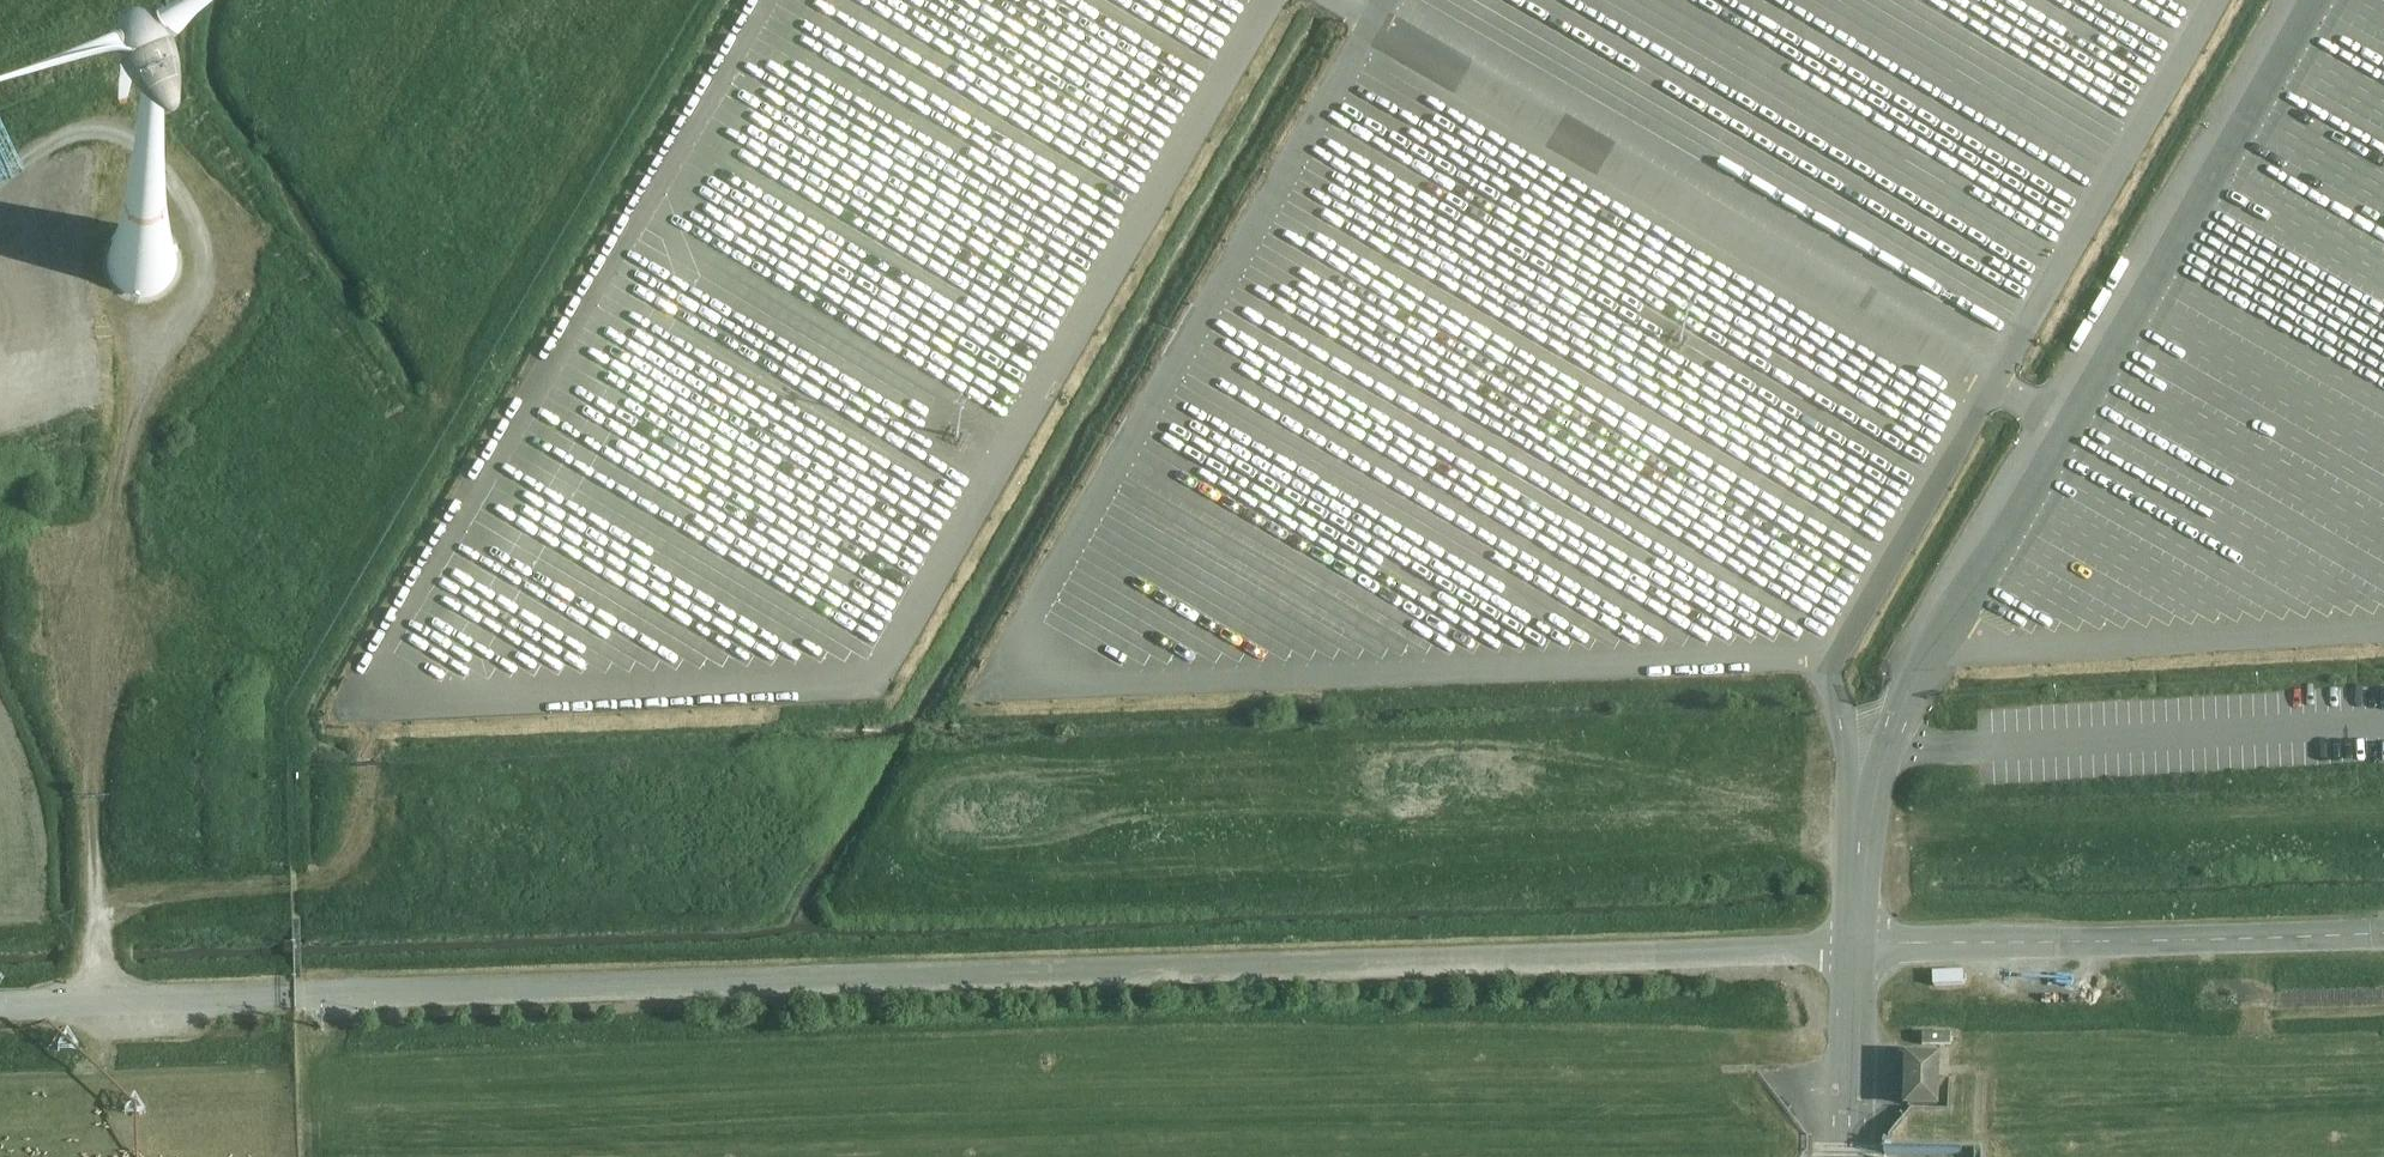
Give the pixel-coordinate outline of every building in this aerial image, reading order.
[(1933,972),(1933,984),(1965,984),(1965,972),(1933,972)] [(1940,1111),(1940,1055),(1903,1056),(1904,1111),(1940,1111)]
